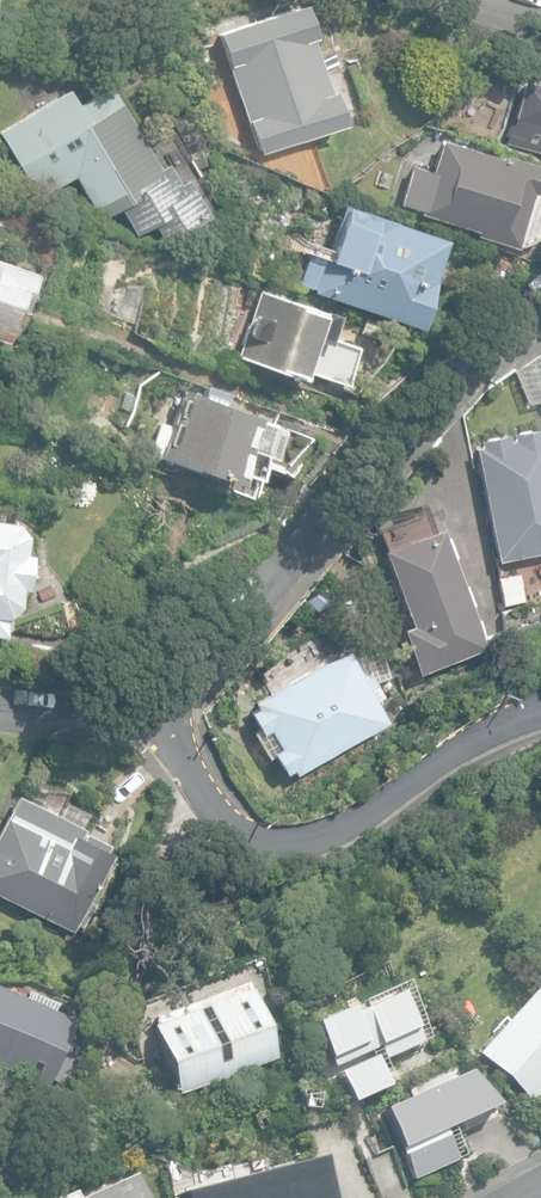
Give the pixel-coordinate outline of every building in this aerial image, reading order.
[(216,31),(258,153),(344,124),(332,89),(327,91),(309,38),(314,36),(302,1),(216,31)] [(540,154),(540,82),(523,77),(506,144),(540,154)] [(69,92),(0,129),(0,134),(36,194),(73,174),(99,217),(118,206),(136,235),(155,224),(165,240),(209,213),(187,176),(177,182),(165,162),(161,165),(121,98),(95,114),(87,101),(77,107),(69,92)] [(511,245),(527,192),(533,193),(540,168),(540,166),(497,153),(496,156),(441,140),(431,171),(411,165),(400,204),(419,210),(418,213),(473,230),(472,233),(511,245)] [(312,290),(414,324),(444,236),(342,202),(326,250),(310,245),(298,282),(313,287),(312,290)] [(6,340),(18,304),(23,305),(35,272),(0,260),(0,338),(6,340)] [(237,353),(302,374),(314,339),(328,344),(338,314),(280,294),(280,292),(265,287),(264,291),(258,289),(237,353)] [(166,455),(235,478),(237,471),(236,471),(243,450),(245,451),(247,444),(245,443),(253,422),(254,423),(257,415),(226,405),(230,393),(205,385),(202,393),(188,388),(166,455)] [(91,409),(109,415),(114,399),(96,393),(91,409)] [(497,559),(540,550),(540,432),(539,432),(538,426),(511,431),(512,438),(507,439),(506,432),(478,438),(479,445),(474,446),(497,559)] [(257,476),(291,504),(309,482),(275,455),(257,476)] [(3,633),(5,614),(19,604),(21,586),(27,587),(31,553),(25,552),(27,534),(16,522),(0,520),(0,632),(3,633)] [(399,626),(416,671),(483,645),(438,526),(381,548),(409,622),(399,626)] [(496,576),(501,604),(524,600),(518,572),(496,576)] [(275,755),(288,781),(390,727),(369,689),(376,685),(372,677),(389,669),(374,640),(354,651),(366,674),(362,676),(347,648),(251,699),(256,708),(249,711),(273,756),(275,755)] [(72,930),(72,929),(76,922),(81,924),(93,901),(87,898),(111,851),(104,848),(106,842),(82,829),(84,826),(80,824),(87,811),(65,800),(58,814),(18,793),(0,828),(0,893),(72,930)] [(535,1099),(540,1092),(540,984),(540,983),(481,1052),(535,1099)] [(152,1031),(177,1098),(276,1061),(246,986),(152,1021),(155,1030),(152,1031)] [(318,1044),(361,1102),(434,1048),(428,1040),(432,1037),(425,1027),(421,1030),(391,990),(318,1044)] [(48,1091),(57,1070),(72,1076),(82,1050),(68,1045),(77,1024),(52,1014),(55,1006),(26,994),(23,1001),(0,992),(0,1071),(48,1091)] [(149,1171),(170,1164),(165,1152),(145,1159),(149,1171)] [(321,1159),(182,1194),(183,1197),(330,1197),(321,1159)] [(134,1181),(99,1197),(142,1197),(134,1181)]
